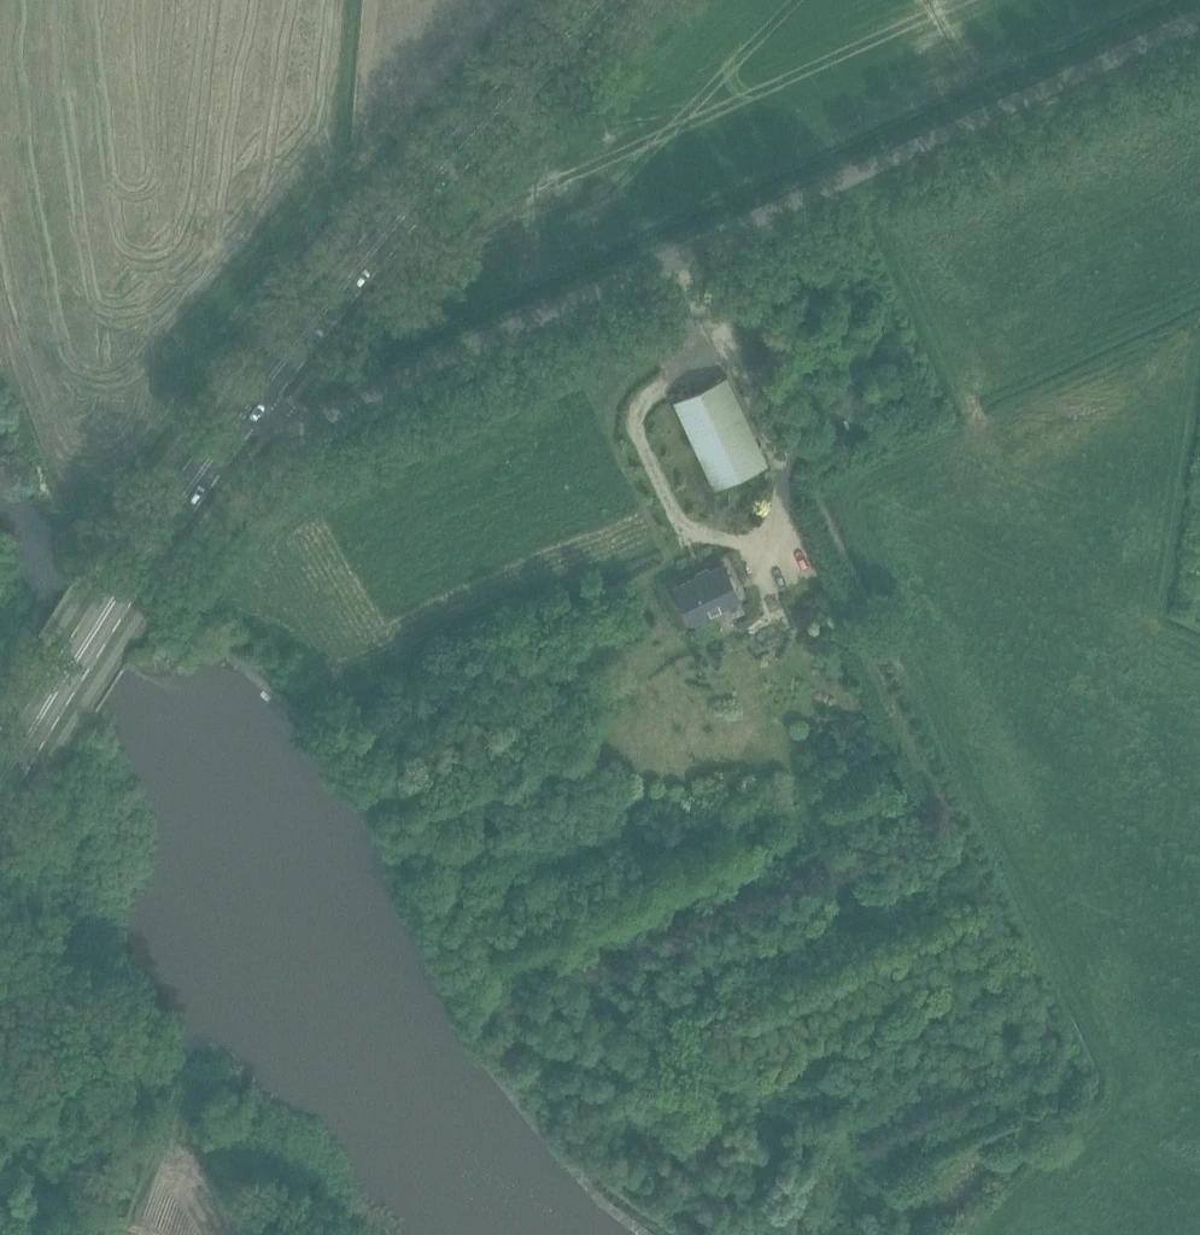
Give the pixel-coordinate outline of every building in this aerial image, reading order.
[(727,376),(674,400),(715,488),(767,464),(727,376)] [(725,563),(675,586),(691,619),(740,597),(725,563)]
